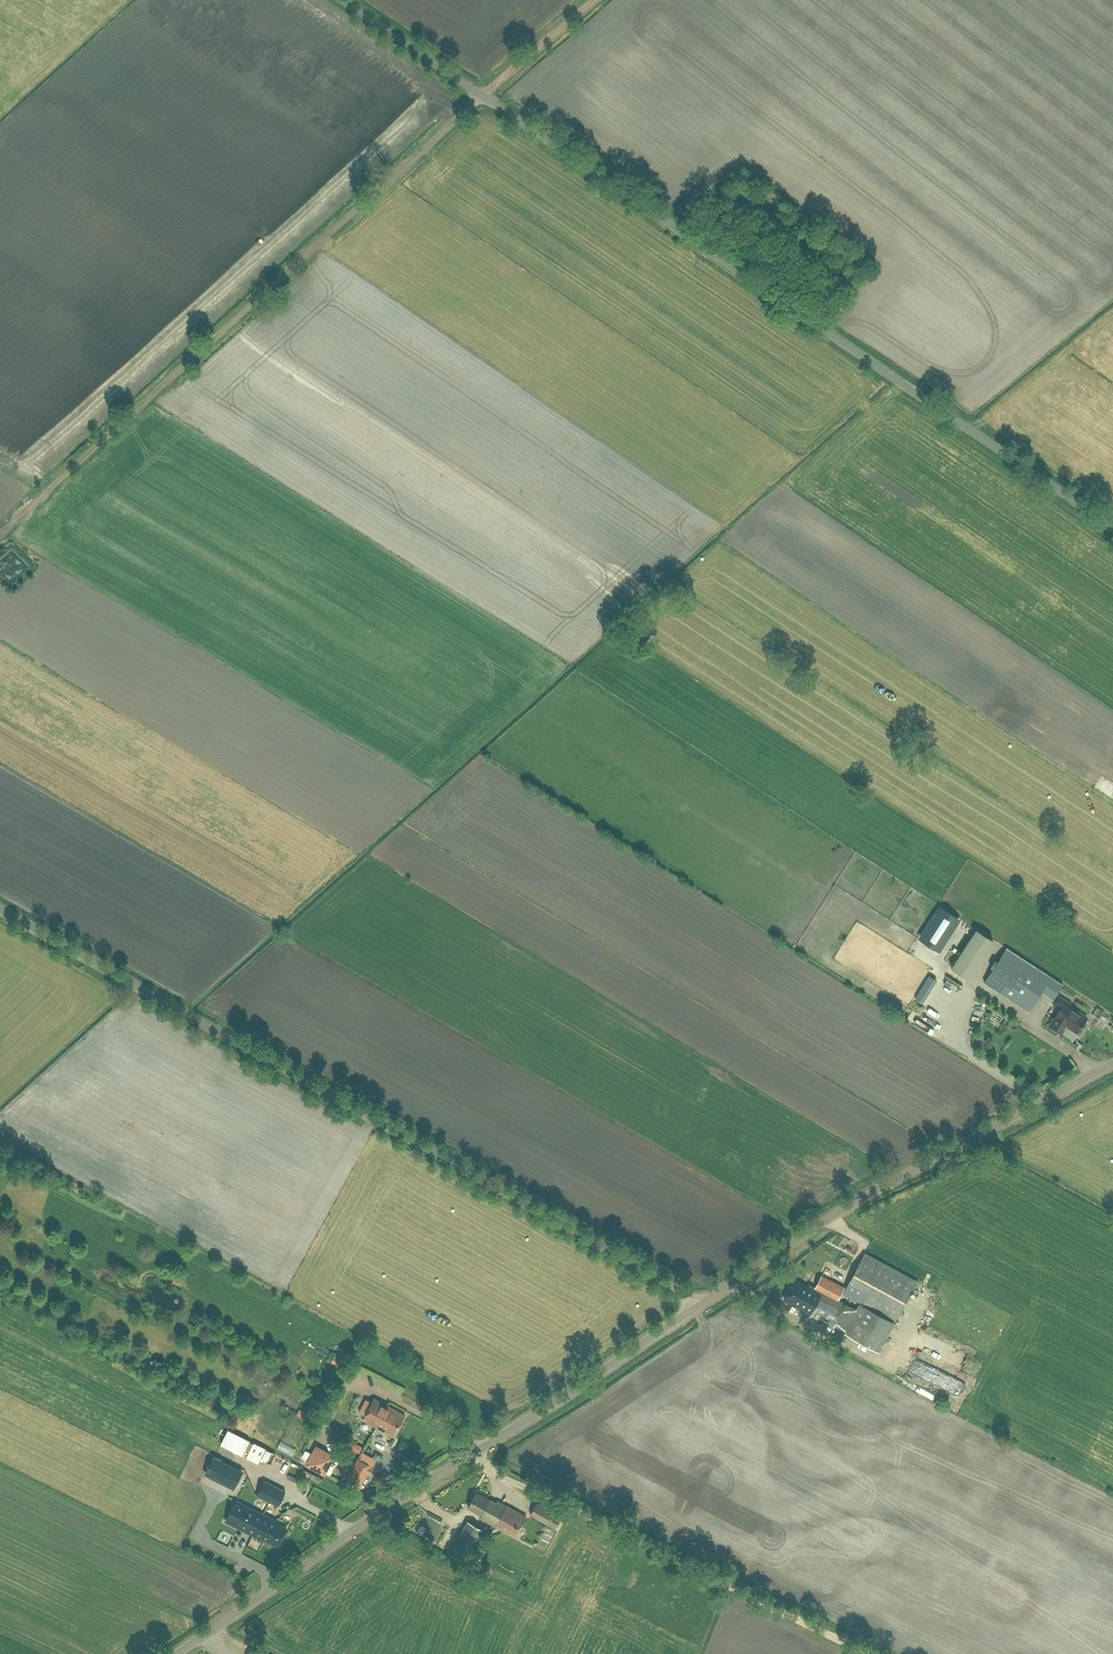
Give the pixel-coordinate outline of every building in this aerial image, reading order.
[(918,937),(934,947),(954,915),(938,905),(918,937)] [(976,928),(951,967),(967,978),(992,939),(976,928)] [(1062,984),(1006,948),(984,982),(1028,1010),(1041,991),(1053,998),(1062,984)] [(915,996),(922,1001),(936,980),(929,975),(915,996)] [(946,977),(940,982),(948,991),(953,986),(946,977)] [(1077,1032),(1087,1016),(1068,1005),(1070,1002),(1059,995),(1053,1004),(1059,1008),(1048,1025),(1062,1033),(1067,1026),(1077,1032)] [(970,1043),(977,1042),(976,1034),(968,1035),(970,1043)] [(864,1253),(842,1294),(861,1304),(892,1320),(894,1321),(915,1279),(864,1253)] [(837,1299),(843,1286),(821,1275),(815,1287),(814,1289),(836,1301),(837,1299)] [(825,1321),(830,1323),(841,1301),(837,1299),(836,1301),(814,1289),(815,1287),(808,1284),(807,1286),(794,1279),(784,1298),(804,1308),(803,1310),(818,1318),(819,1316),(826,1320),(825,1321)] [(877,1349),(892,1320),(861,1304),(846,1333),(877,1349)] [(349,1366),(346,1371),(356,1375),(359,1370),(349,1366)] [(376,1426),(387,1405),(373,1398),(363,1419),(376,1426)] [(387,1405),(376,1426),(394,1435),(405,1415),(387,1405)] [(308,1413),(299,1409),(296,1414),(305,1419),(308,1413)] [(316,1446),(307,1463),(324,1472),(333,1456),(316,1446)] [(358,1458),(347,1479),(361,1486),(368,1472),(369,1472),(372,1467),(371,1466),(371,1465),(358,1458)] [(235,1484),(242,1471),(220,1460),(214,1474),(235,1484)] [(264,1480),(257,1493),(278,1504),(285,1491),(264,1480)] [(494,1525),(506,1506),(496,1501),(495,1503),(475,1492),(467,1507),(480,1513),(478,1517),(494,1525)] [(236,1500),(226,1520),(253,1533),(262,1514),(263,1513),(236,1500)] [(555,1528),(561,1516),(553,1512),(536,1502),(530,1514),(547,1523),(555,1528)] [(506,1506),(494,1525),(514,1536),(525,1516),(506,1506)] [(277,1544),(286,1527),(270,1519),(271,1518),(262,1514),(253,1533),(252,1534),(261,1538),(261,1537),(277,1544)] [(465,1561),(482,1530),(467,1521),(450,1552),(465,1561)] [(542,1548),(550,1531),(543,1527),(534,1544),(542,1548)] [(481,1548),(476,1556),(480,1559),(486,1551),(481,1548)]
